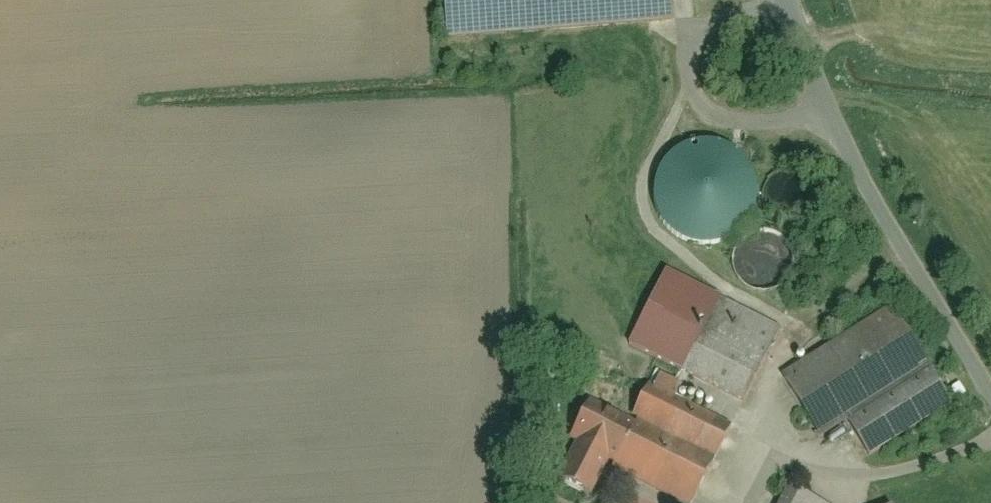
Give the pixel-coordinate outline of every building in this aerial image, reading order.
[(440,26),(673,15),(673,0),(438,0),(440,26)] [(663,156),(656,172),(654,189),(659,206),(668,220),(681,230),(696,236),(713,236),(728,232),(742,223),(752,210),(758,193),(758,176),(752,159),(741,146),(726,136),(709,133),(691,135),(675,143),(663,156)] [(773,170),(765,177),(760,185),(758,195),(758,205),(763,214),(769,222),(779,227),(789,229),(800,227),(809,222),(816,213),(820,204),(820,193),(817,183),(810,174),(802,169),(792,166),(782,167),(773,170)] [(748,238),(740,245),(735,253),(732,263),(733,273),(737,282),(744,290),(753,295),(764,297),(774,295),(784,290),(791,281),(795,272),(795,261),(792,251),(785,242),(777,237),(767,234),(757,235),(748,238)] [(780,333),(706,293),(669,360),(743,400),(780,333)] [(869,456),(949,402),(886,306),(785,373),(824,431),(843,419),(869,456)] [(674,502),(695,502),(738,419),(658,378),(634,425),(589,403),(567,446),(580,453),(562,487),(589,501),(606,468),(674,502)] [(785,480),(773,502),(826,502),(785,480)]
